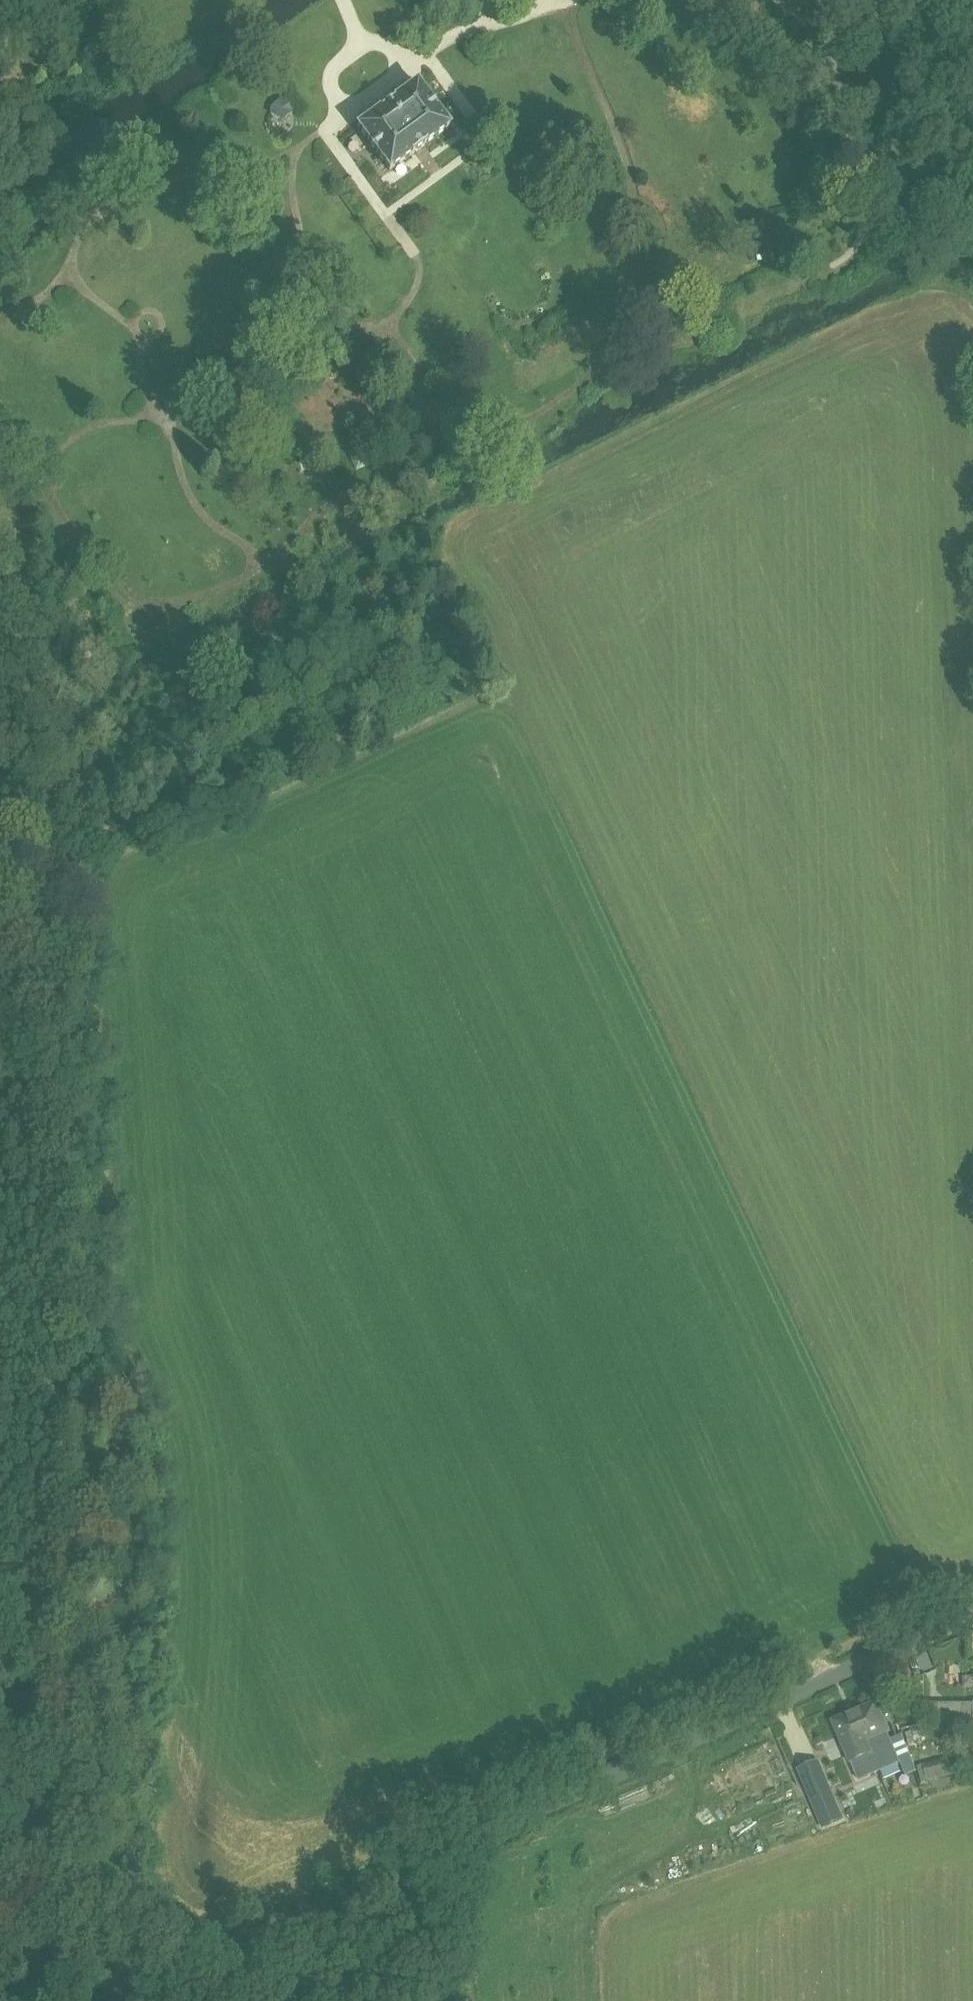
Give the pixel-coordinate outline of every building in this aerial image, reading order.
[(390,171),(448,127),(417,85),(358,128),(390,171)] [(279,100),(270,110),(270,114),(282,123),(293,112),(285,100),(279,100)] [(769,234),(752,237),(757,262),(774,259),(769,234)] [(349,415),(351,401),(320,396),(318,410),(349,415)] [(306,461),(296,465),(299,474),(309,470),(306,461)] [(854,1712),(878,1769),(899,1760),(889,1738),(874,1703),(854,1712)] [(935,1704),(935,1722),(972,1722),(972,1704),(935,1704)] [(858,1778),(878,1769),(854,1712),(833,1721),(851,1761),(858,1778)] [(901,1734),(889,1738),(899,1760),(910,1756),(901,1734)] [(927,1781),(953,1775),(949,1758),(923,1764),(927,1781)] [(837,1807),(825,1779),(806,1788),(818,1815),(837,1807)]
